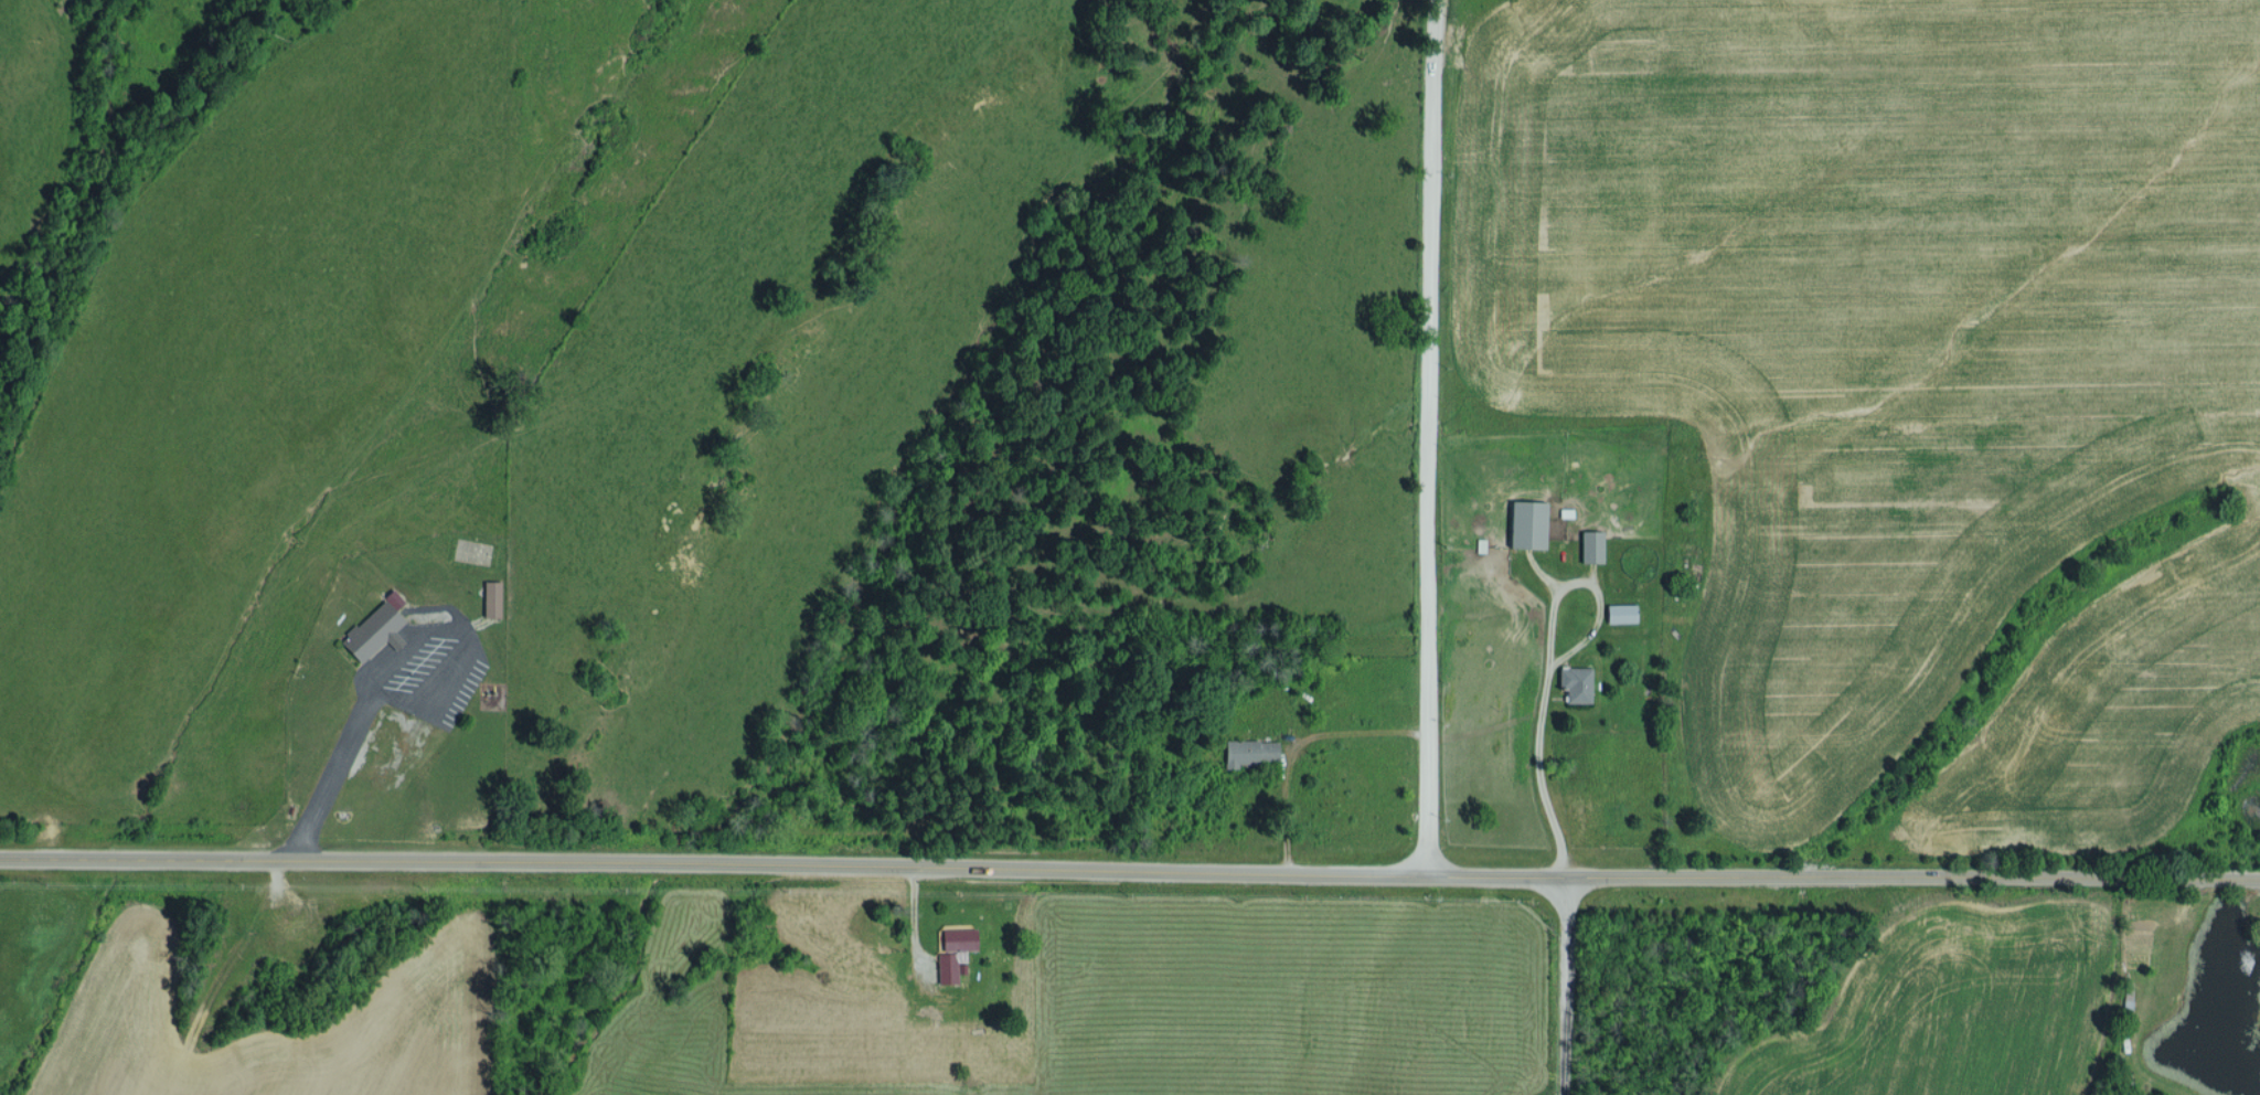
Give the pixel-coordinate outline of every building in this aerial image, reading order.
[(1543,548),(1544,501),(1507,500),(1506,547),(1543,548)] [(1602,562),(1602,530),(1580,530),(1579,561),(1602,562)] [(498,617),(500,580),(483,580),(482,616),(498,617)] [(405,601),(393,587),(382,596),(393,610),(405,601)] [(337,642),(359,663),(383,639),(393,649),(401,640),(393,631),(403,621),(381,598),(337,642)] [(1634,603),(1604,604),(1605,623),(1635,622),(1634,603)] [(1590,702),(1590,666),(1557,667),(1557,686),(1565,686),(1565,703),(1590,702)] [(1223,768),(1247,768),(1247,762),(1275,762),(1276,740),(1224,739),(1223,768)] [(936,984),(957,983),(956,969),(959,969),(959,961),(964,961),(964,950),(975,950),(974,928),(939,929),(940,952),(935,952),(936,984)]
